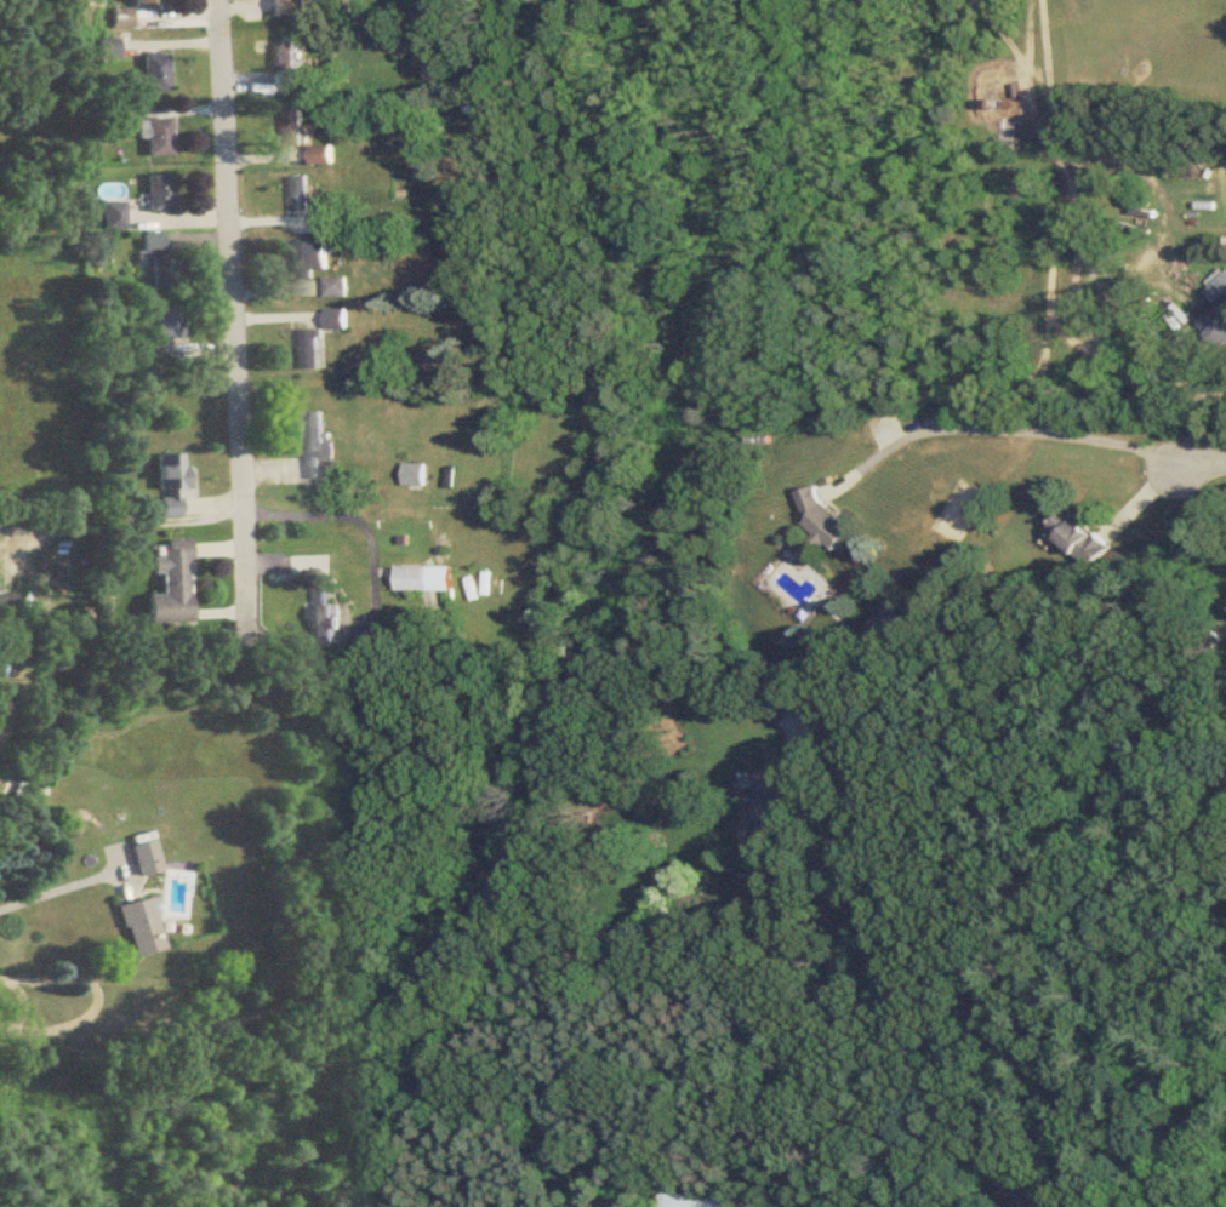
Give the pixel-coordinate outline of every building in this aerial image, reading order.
[(311,16),(311,0),(267,0),(267,16),(311,16)] [(110,11),(110,29),(128,29),(128,11),(110,11)] [(299,73),(299,38),(271,38),(271,73),(299,73)] [(141,93),(164,93),(164,54),(141,54),(141,93)] [(306,111),(280,111),(280,148),(306,148),(306,111)] [(166,157),(166,121),(135,121),(135,139),(143,139),(143,157),(166,157)] [(314,166),(335,166),(335,148),(314,148),(314,166)] [(169,213),(169,176),(144,176),(144,213),(169,213)] [(312,179),(289,179),(289,211),(312,211),(312,179)] [(122,204),(99,204),(99,231),(122,231),(122,204)] [(322,233),(339,233),(339,214),(322,214),(322,233)] [(138,235),(139,262),(148,261),(148,290),(174,290),(173,260),(160,260),(160,235),(138,235)] [(292,243),(292,280),(318,280),(318,272),(331,272),(331,243),(292,243)] [(351,279),(329,279),(329,298),(351,298),(351,279)] [(146,310),(147,356),(166,355),(166,341),(175,341),(175,309),(146,310)] [(1210,335),(1221,347),(1225,342),(1225,319),(1210,335)] [(325,331),(297,331),(297,371),(325,371),(325,331)] [(339,462),(338,445),(328,445),(327,413),(299,414),(301,482),(325,482),(324,463),(339,462)] [(154,456),(153,518),(177,518),(179,457),(154,456)] [(407,488),(429,488),(429,466),(408,466),(407,488)] [(800,495),(817,553),(846,544),(828,487),(800,495)] [(1050,532),(1093,571),(1113,549),(1070,510),(1050,532)] [(144,627),(186,626),(184,542),(158,542),(159,560),(147,561),(147,576),(157,576),(157,598),(144,598),(144,627)] [(400,593),(436,593),(436,570),(400,570),(400,593)] [(336,586),(307,586),(307,646),(337,646),(336,586)] [(10,615),(10,597),(0,597),(0,615),(10,615)] [(150,842),(127,848),(136,879),(158,872),(150,842)] [(145,900),(113,908),(126,960),(158,952),(145,900)] [(751,1201),(666,1198),(666,1206),(751,1206),(751,1201)]
